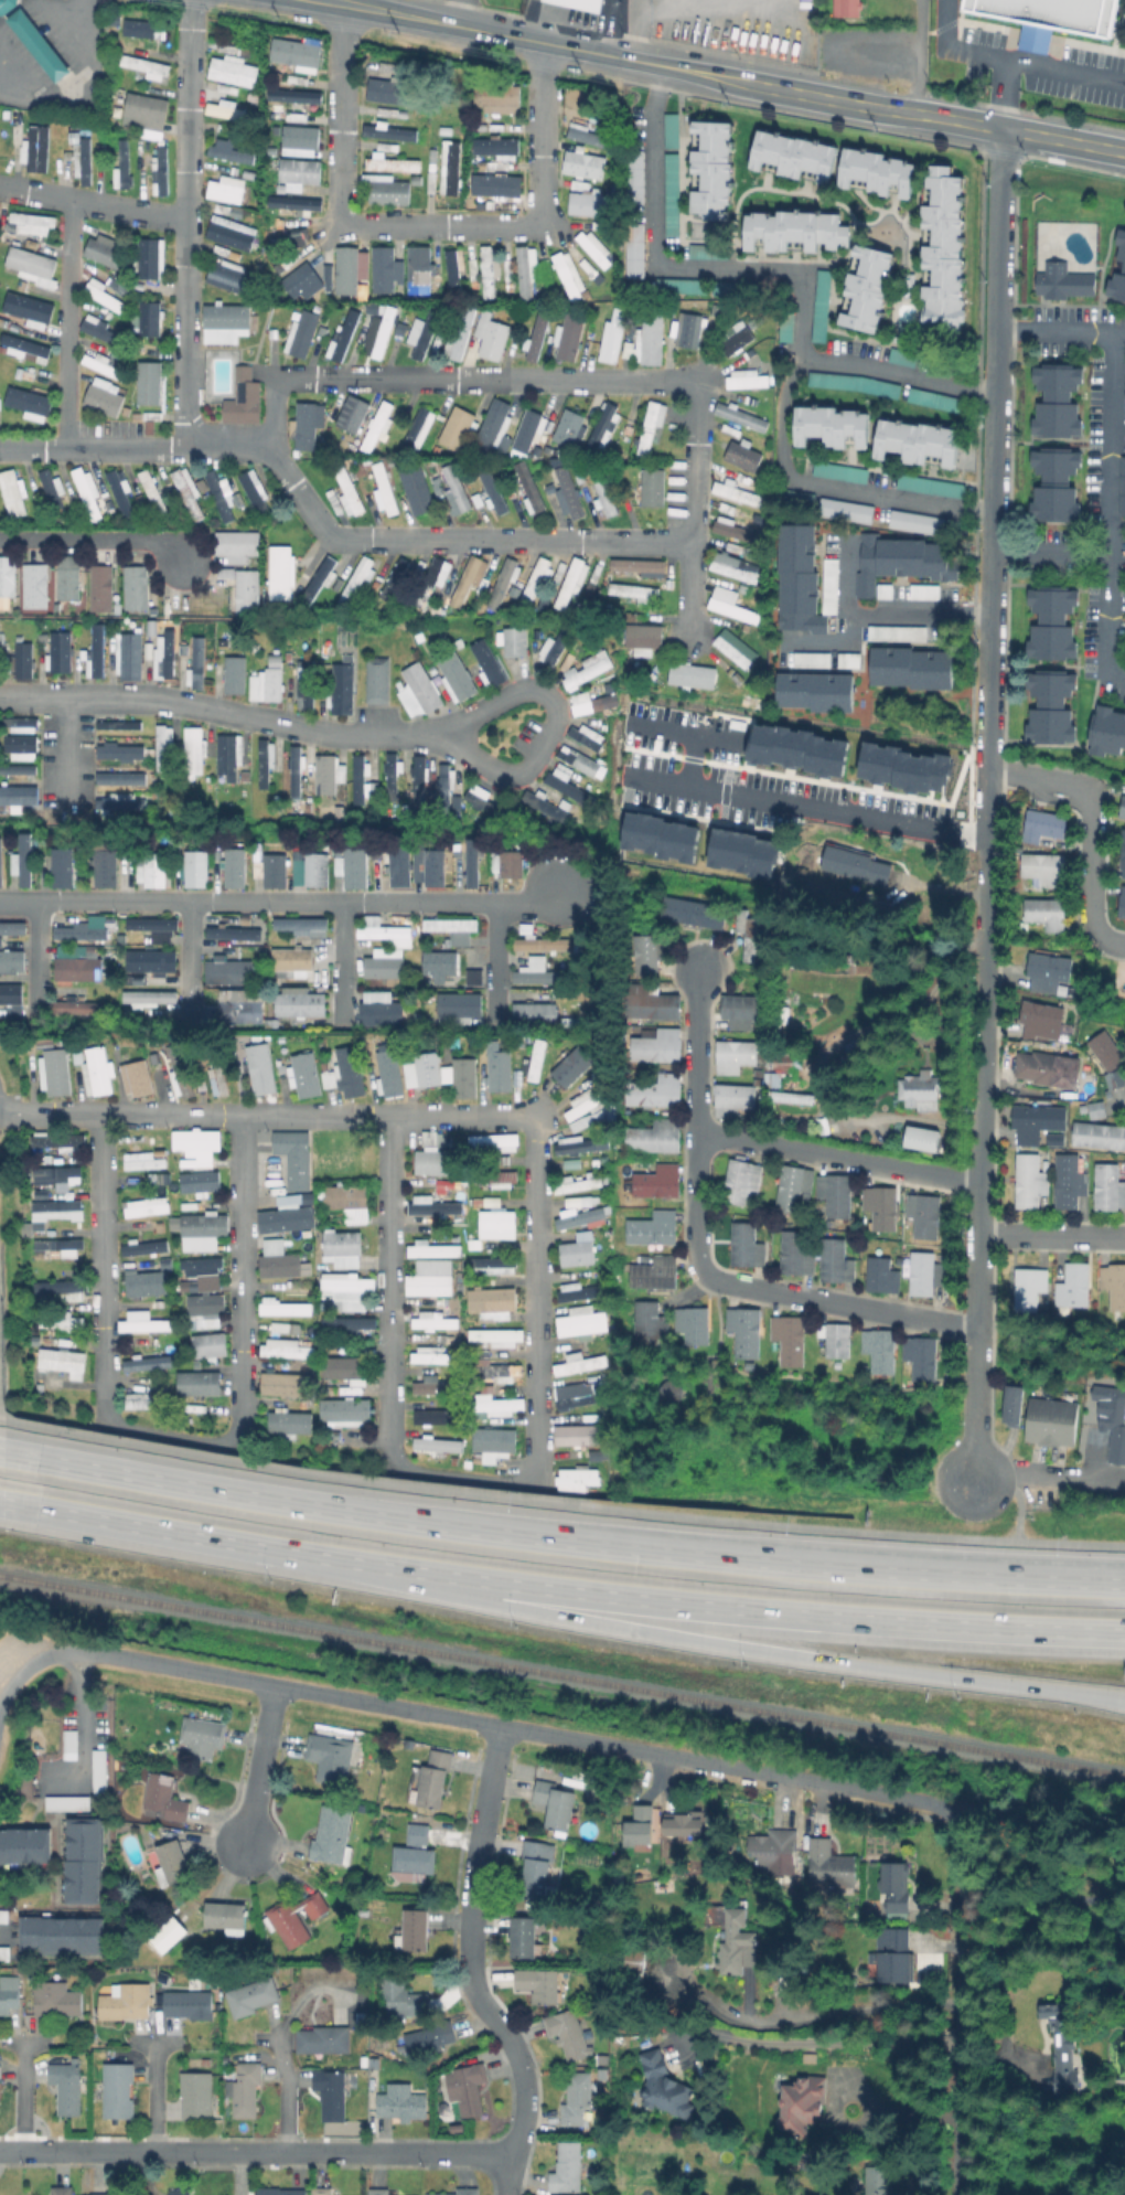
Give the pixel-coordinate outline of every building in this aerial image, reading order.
[(8,15),(0,16),(0,0),(22,0),(22,3),(74,72),(60,83),(8,15)] [(598,13),(540,0),(601,0),(598,13)] [(835,17),(835,0),(861,0),(861,17),(835,17)] [(960,7),(961,0),(1114,0),(1107,35),(1051,24),(1046,52),(1015,46),(1020,19),(960,7)] [(156,36),(157,21),(121,20),(121,35),(156,36)] [(319,45),(270,37),(266,60),(298,65),(297,70),(314,73),(319,45)] [(166,64),(120,53),(117,65),(144,71),(143,77),(162,81),(166,64)] [(256,66),(209,56),(205,77),(251,87),(256,66)] [(403,106),(407,84),(367,77),(364,99),(403,106)] [(517,112),(517,85),(474,86),(474,113),(517,112)] [(319,90),(265,89),(265,101),(319,102),(319,90)] [(167,100),(126,92),(119,124),(138,129),(137,136),(159,140),(167,100)] [(203,112),(254,124),(256,114),(205,102),(203,112)] [(730,122),(690,120),(689,133),(699,133),(698,150),(689,149),(688,173),(699,173),(698,190),(688,190),(687,212),(700,213),(700,218),(722,220),(723,204),(726,204),(730,122)] [(609,137),(585,132),(586,126),(567,122),(564,138),(607,147),(609,137)] [(413,141),(415,129),(387,126),(387,125),(361,123),(359,135),(413,141)] [(24,171),(44,172),(46,126),(27,125),(26,139),(19,139),(18,162),(25,162),(24,171)] [(315,156),(315,126),(280,125),(279,155),(315,156)] [(837,152),(828,181),(817,177),(817,173),(794,167),(792,178),(779,173),(781,167),(756,159),(763,131),(837,152)] [(470,154),(517,154),(517,138),(470,137),(470,154)] [(127,138),(116,139),(116,167),(110,167),(111,188),(128,187),(127,138)] [(455,194),(457,141),(440,140),(438,193),(455,194)] [(204,157),(251,162),(252,150),(205,145),(204,157)] [(166,147),(151,147),(150,194),(165,195),(166,147)] [(919,164),(915,204),(902,203),(903,189),(894,188),(893,201),(879,200),(880,193),(869,192),(870,179),(856,178),(855,188),(842,187),(846,149),(889,153),(888,158),(919,164)] [(560,174),(600,178),(602,155),(562,151),(560,174)] [(417,170),(417,159),(364,158),(363,169),(417,170)] [(317,184),(318,160),(276,159),(276,181),(283,181),(283,191),(299,191),(299,183),(317,184)] [(958,168),(958,179),(967,179),(966,327),(941,327),(941,330),(922,330),(923,315),(929,315),(929,301),(924,301),(925,288),(934,288),(935,273),(925,273),(925,248),(935,248),(935,232),(926,232),(926,207),(935,207),(935,192),(929,192),(929,180),(934,180),(934,167),(958,168)] [(390,180),(390,174),(367,174),(367,203),(407,204),(407,181),(390,180)] [(519,176),(470,174),(469,194),(518,196),(519,176)] [(239,202),(242,178),(218,175),(217,181),(206,180),(204,198),(239,202)] [(603,193),(567,192),(566,214),(602,216),(603,193)] [(265,207),(319,209),(320,198),(265,196),(265,207)] [(45,235),(46,226),(53,226),(54,215),(5,213),(4,232),(45,235)] [(844,213),(844,225),(853,225),(853,256),(829,256),(829,243),(819,243),(819,254),(771,254),(771,239),(760,239),(760,254),(748,254),(749,217),(783,217),(783,213),(844,213)] [(203,237),(247,251),(255,228),(210,214),(203,237)] [(641,222),(622,223),(623,277),(642,277),(641,222)] [(1117,227),(1124,229),(1124,299),(1107,295),(1112,277),(1114,278),(1115,271),(1122,274),(1123,262),(1117,260),(1122,242),(1114,239),(1117,227)] [(611,259),(581,228),(571,238),(601,269),(611,259)] [(121,242),(86,233),(80,258),(115,266),(121,242)] [(162,278),(161,238),(136,238),(136,278),(162,278)] [(686,258),(717,258),(717,244),(687,244),(686,258)] [(54,258),(7,245),(2,265),(17,269),(15,276),(53,287),(55,280),(49,278),(54,258)] [(433,264),(427,263),(428,246),(405,245),(404,293),(427,294),(428,275),(433,275),(433,264)] [(491,277),(497,277),(497,259),(489,259),(489,245),(478,246),(479,299),(491,298),(491,277)] [(365,279),(366,251),(356,251),(357,247),(334,246),(332,294),(354,295),(355,278),(365,279)] [(370,292),(394,292),(394,285),(401,285),(401,260),(392,260),(392,246),(370,246),(370,292)] [(516,300),(528,300),(528,281),(535,281),(534,246),(515,246),(516,300)] [(898,256),(879,335),(842,326),(844,315),(851,317),(856,299),(846,297),(851,275),(860,277),(864,260),(856,258),(858,246),(898,256)] [(444,249),(445,288),(457,288),(457,270),(461,270),(460,249),(444,249)] [(548,256),(567,300),(584,292),(565,249),(548,256)] [(219,260),(218,262),(209,260),(202,281),(245,295),(252,271),(219,260)] [(278,281),(297,305),(322,284),(303,260),(278,281)] [(1067,260),(1067,271),(1095,271),(1095,298),(1067,297),(1067,302),(1044,302),(1044,297),(1036,297),(1036,271),(1044,271),(1044,260),(1067,260)] [(330,264),(322,264),(321,289),(330,289),(330,264)] [(918,271),(918,289),(901,289),(901,271),(918,271)] [(100,292),(103,283),(87,277),(80,295),(119,310),(123,301),(100,292)] [(705,294),(705,279),(654,278),(654,293),(705,294)] [(0,313),(48,321),(51,301),(4,292),(0,313)] [(157,335),(157,302),(138,301),(138,335),(157,335)] [(201,304),(200,343),(235,343),(235,334),(248,335),(248,305),(201,304)] [(398,308),(382,359),(372,356),(374,348),(368,345),(373,333),(378,335),(387,305),(398,308)] [(476,308),(462,361),(451,358),(452,354),(443,352),(450,329),(458,331),(465,305),(476,308)] [(442,309),(422,361),(413,356),(417,344),(411,342),(417,327),(424,329),(432,306),(442,309)] [(321,315),(307,359),(289,353),(289,352),(285,351),(294,320),(299,322),(304,308),(321,315)] [(362,312),(342,362),(325,355),(332,339),(333,340),(336,331),(342,333),(352,308),(362,312)] [(553,313),(537,362),(525,358),(540,310),(553,313)] [(629,312),(618,364),(600,361),(603,349),(604,349),(606,339),(611,340),(618,310),(629,312)] [(665,312),(664,365),(643,365),(643,363),(638,362),(638,330),(644,330),(644,311),(665,312)] [(791,332),(790,311),(779,312),(779,332),(791,332)] [(501,363),(483,358),(488,340),(479,338),(486,312),(495,316),(493,324),(511,329),(501,363)] [(707,319),(697,351),(674,343),(683,312),(707,319)] [(115,332),(104,329),(106,321),(83,314),(78,331),(112,342),(115,332)] [(588,319),(578,363),(558,359),(560,348),(556,347),(557,343),(555,343),(559,327),(566,328),(569,315),(588,319)] [(744,349),(737,354),(736,352),(729,356),(720,344),(724,341),(720,335),(742,319),(757,338),(743,348),(744,349)] [(0,333),(0,343),(6,345),(4,352),(43,364),(48,347),(0,333)] [(635,344),(632,361),(623,360),(626,343),(635,344)] [(923,356),(920,370),(891,363),(894,350),(923,356)] [(116,359),(94,352),(92,356),(82,353),(78,364),(121,379),(124,371),(113,367),(116,359)] [(135,403),(159,404),(159,361),(136,360),(135,403)] [(1084,367),(1084,384),(1079,383),(1079,393),(1072,393),(1072,403),(1078,403),(1078,422),(1083,422),(1083,438),(1032,438),(1032,420),(1037,420),(1037,402),(1044,402),(1044,393),(1040,393),(1040,386),(1032,386),(1032,369),(1040,369),(1040,363),(1080,363),(1080,367),(1084,367)] [(257,422),(257,380),(250,380),(250,364),(234,364),(233,399),(220,399),(220,421),(257,422)] [(759,369),(759,374),(769,374),(770,386),(728,388),(727,376),(732,376),(732,370),(759,369)] [(902,384),(900,399),(890,398),(889,403),(881,402),(882,395),(813,385),(815,372),(902,384)] [(115,417),(122,395),(115,393),(117,384),(90,376),(80,406),(115,417)] [(1,405),(23,409),(21,418),(45,422),(50,395),(5,387),(1,405)] [(976,401),(973,417),(909,403),(912,387),(976,401)] [(371,408),(357,436),(338,426),(351,398),(371,408)] [(389,418),(394,420),(386,435),(382,433),(372,456),(361,450),(372,428),(368,427),(373,419),(375,420),(385,402),(395,406),(389,418)] [(667,414),(663,429),(656,428),(649,458),(639,456),(651,402),(663,405),(661,412),(667,414)] [(770,422),(765,431),(716,413),(720,402),(770,422)] [(621,416),(604,451),(599,448),(596,457),(586,451),(610,403),(620,408),(617,414),(621,416)] [(325,408),(324,426),(317,425),(317,452),(297,451),(298,440),(291,440),(292,422),(298,422),(299,404),(318,405),(318,407),(325,408)] [(476,417),(459,452),(439,441),(457,406),(476,417)] [(437,415),(419,452),(414,449),(411,455),(403,450),(422,408),(437,415)] [(513,419),(499,449),(493,447),(491,451),(476,445),(493,409),(513,419)] [(842,417),(847,417),(847,412),(865,413),(865,417),(874,417),(872,452),(858,452),(858,446),(849,446),(849,452),(828,451),(828,450),(796,449),(796,409),(842,409),(842,417)] [(548,422),(542,437),(536,435),(532,448),(516,441),(529,411),(544,416),(543,419),(548,422)] [(589,422),(574,451),(553,440),(568,411),(589,422)] [(886,420),(929,429),(929,426),(960,431),(953,467),(945,466),(947,459),(919,454),(917,465),(906,462),(908,455),(880,449),(886,420)] [(742,431),(739,438),(721,429),(725,423),(742,431)] [(746,438),(756,444),(752,448),(764,455),(753,473),(726,459),(736,440),(742,444),(746,438)] [(1071,448),(1071,451),(1082,451),(1082,469),(1078,468),(1078,478),(1071,478),(1071,488),(1076,488),(1076,503),(1082,503),(1082,521),(1029,520),(1030,503),(1033,503),(1035,487),(1043,487),(1043,477),(1037,477),(1037,468),(1031,468),(1031,450),(1043,451),(1043,448),(1071,448)] [(384,460),(400,512),(389,516),(386,508),(381,510),(375,490),(382,488),(374,463),(384,460)] [(367,511),(357,515),(356,512),(350,515),(341,497),(346,493),(333,467),(343,461),(367,511)] [(868,470),(866,484),(815,476),(817,461),(868,470)] [(71,469),(86,520),(99,517),(93,496),(94,495),(85,465),(71,469)] [(474,510),(463,514),(443,470),(454,465),(474,510)] [(547,510),(537,514),(536,512),(532,514),(524,499),(529,497),(517,469),(527,465),(547,510)] [(169,472),(191,522),(202,517),(194,497),(208,491),(202,477),(191,482),(184,466),(169,472)] [(601,466),(609,488),(612,487),(615,498),(613,499),(617,507),(618,505),(620,510),(618,510),(619,513),(609,516),(608,513),(602,515),(590,483),(596,481),(591,469),(601,466)] [(104,472),(119,518),(132,514),(125,491),(128,490),(121,467),(104,472)] [(24,513),(21,496),(24,495),(21,478),(15,479),(13,468),(0,471),(0,493),(4,517),(24,513)] [(63,495),(58,476),(50,478),(48,468),(37,470),(45,500),(63,495)] [(154,515),(164,510),(146,468),(136,472),(154,515)] [(219,487),(212,468),(202,472),(221,523),(233,519),(228,507),(241,502),(237,492),(229,494),(226,485),(219,487)] [(235,476),(256,516),(267,510),(261,499),(266,497),(251,468),(235,476)] [(666,469),(665,507),(643,505),(643,498),(638,498),(638,490),(643,490),(644,468),(666,469)] [(403,475),(418,469),(435,512),(419,519),(403,475)] [(489,469),(513,512),(504,518),(497,505),(491,510),(486,502),(494,498),(481,475),(489,469)] [(558,473),(568,469),(588,518),(578,522),(558,473)] [(967,484),(965,499),(899,489),(901,475),(967,484)] [(763,496),(759,507),(712,492),(716,481),(763,496)] [(446,497),(439,500),(432,484),(440,482),(446,497)] [(345,510),(339,514),(326,491),(333,488),(345,510)] [(879,510),(876,526),(823,515),(826,499),(879,510)] [(945,520),(942,536),(891,528),(893,510),(945,520)] [(736,520),(735,524),(760,532),(758,542),(726,533),(725,536),(715,533),(716,530),(714,530),(716,520),(719,520),(720,515),(736,520)] [(818,529),(819,618),(833,618),(833,638),(815,638),(815,632),(783,632),(783,618),(785,618),(785,576),(781,576),(781,529),(818,529)] [(261,535),(261,557),(250,557),(250,568),(228,568),(228,557),(217,556),(217,535),(261,535)] [(960,564),(960,578),(931,577),(931,575),(878,575),(878,583),(896,584),(896,601),(859,601),(860,537),(878,537),(878,541),(947,542),(947,551),(960,552),(960,564)] [(723,550),(750,555),(751,546),(725,542),(723,550)] [(297,564),(296,588),(289,588),(288,599),(287,599),(286,606),(279,606),(280,598),(268,597),(271,552),(291,553),(291,563),(297,564)] [(717,553),(739,561),(738,566),(760,573),(756,585),(710,569),(714,558),(715,560),(717,553)] [(82,554),(82,599),(56,599),(57,554),(82,554)] [(338,574),(329,588),(323,585),(309,607),(300,601),(330,555),(339,562),(332,571),(338,574)] [(375,561),(347,608),(339,601),(366,555),(375,561)] [(453,565),(443,587),(436,584),(425,609),(416,605),(437,555),(447,560),(447,562),(453,565)] [(485,569),(481,577),(475,575),(460,609),(450,605),(473,555),(483,560),(480,567),(485,569)] [(551,561),(529,610),(518,605),(542,556),(551,561)] [(15,598),(0,598),(0,557),(17,557),(17,565),(15,598)] [(413,571),(401,588),(397,586),(388,601),(379,597),(403,557),(410,562),(407,567),(413,571)] [(518,562),(499,611),(489,607),(510,557),(518,562)] [(591,566),(579,595),(574,593),(565,611),(555,607),(576,557),(586,561),(585,564),(591,566)] [(827,615),(828,557),(846,557),(845,615),(827,615)] [(612,562),(668,564),(667,579),(645,578),(646,571),(612,568),(612,562)] [(49,566),(47,608),(24,608),(25,565),(49,566)] [(114,567),(114,612),(92,611),(93,566),(114,567)] [(148,567),(148,609),(126,609),(126,567),(148,567)] [(257,615),(237,615),(237,571),(259,571),(259,585),(259,610),(256,610),(257,615)] [(661,588),(660,599),(610,595),(611,583),(661,588)] [(749,587),(746,595),(740,593),(736,605),(763,614),(760,626),(708,608),(716,585),(736,592),(739,584),(749,587)] [(945,587),(945,605),(913,604),(914,587),(945,587)] [(1070,588),(1070,590),(1081,590),(1080,607),(1075,607),(1075,616),(1070,616),(1070,628),(1073,628),(1073,643),(1080,643),(1080,658),(1073,658),(1073,661),(1033,661),(1033,658),(1028,658),(1028,643),(1033,643),(1035,628),(1036,628),(1036,614),(1032,614),(1032,607),(1029,607),(1029,590),(1032,590),(1032,588),(1070,588)] [(577,626),(549,673),(539,668),(544,661),(538,658),(540,654),(538,653),(548,636),(555,640),(567,620),(577,626)] [(148,636),(148,621),(158,621),(158,636),(148,636)] [(106,624),(105,679),(87,679),(88,650),(94,650),(94,624),(106,624)] [(928,625),(928,641),(870,641),(870,626),(928,625)] [(528,628),(528,657),(505,657),(505,628),(528,628)] [(629,630),(664,628),(665,650),(653,651),(654,659),(639,660),(639,649),(630,649),(629,630)] [(175,629),(175,678),(165,678),(165,680),(156,679),(158,638),(167,637),(167,629),(175,629)] [(75,648),(76,656),(74,656),(74,673),(52,673),(52,670),(47,670),(47,654),(52,654),(52,632),(74,632),(73,648),(75,648)] [(730,632),(742,642),(738,648),(753,661),(747,670),(714,643),(720,635),(725,638),(730,632)] [(144,633),(143,681),(122,681),(122,674),(117,674),(118,638),(122,638),(122,633),(144,633)] [(206,638),(205,690),(194,690),(194,685),(188,685),(189,670),(194,670),(195,637),(206,638)] [(507,679),(494,686),(493,684),(488,686),(480,672),(485,670),(471,644),(485,637),(507,679)] [(33,643),(34,679),(17,679),(17,670),(11,670),(11,658),(17,658),(17,643),(33,643)] [(613,664),(577,684),(578,688),(570,691),(569,689),(568,690),(562,680),(567,678),(564,671),(575,665),(578,671),(586,668),(581,660),(604,648),(613,664)] [(888,652),(896,652),(896,650),(953,653),(951,689),(872,685),(874,648),(889,649),(888,652)] [(480,691),(461,701),(460,700),(457,702),(442,678),(446,675),(438,660),(457,649),(480,691)] [(833,653),(832,669),(793,667),(794,651),(833,653)] [(863,657),(861,670),(840,667),(842,653),(863,657)] [(389,656),(389,702),(366,702),(366,656),(389,656)] [(247,658),(247,694),(227,694),(227,658),(247,658)] [(314,658),(314,707),(299,707),(299,665),(306,665),(306,658),(314,658)] [(421,659),(431,679),(433,678),(441,692),(440,693),(444,702),(427,713),(427,712),(419,712),(411,716),(398,691),(405,688),(408,681),(401,670),(421,659)] [(692,661),(692,663),(718,667),(715,689),(668,682),(672,661),(686,662),(686,660),(692,661)] [(355,662),(354,714),(332,713),(333,706),(328,705),(328,682),(333,683),(334,662),(355,662)] [(282,669),(282,685),(286,685),(286,692),(283,692),(283,702),(267,702),(267,701),(250,701),(250,675),(260,675),(260,672),(267,672),(267,669),(282,669)] [(1073,671),(1073,675),(1079,675),(1078,691),(1073,691),(1073,700),(1065,700),(1064,713),(1073,713),(1073,725),(1078,725),(1078,744),(1072,744),(1072,745),(1029,745),(1029,742),(1025,742),(1025,727),(1029,727),(1029,713),(1039,713),(1039,699),(1037,699),(1037,692),(1026,692),(1026,675),(1037,675),(1037,671),(1073,671)] [(802,674),(855,676),(853,711),(780,707),(781,675),(801,676),(802,674)] [(589,690),(591,700),(619,693),(621,704),(613,705),(614,711),(604,713),(603,708),(575,715),(572,704),(574,704),(571,694),(589,690)] [(1115,713),(1124,715),(1124,748),(1122,758),(1106,756),(1105,761),(1090,758),(1092,746),(1088,746),(1093,715),(1097,716),(1100,707),(1116,712),(1115,713)] [(139,729),(139,720),(95,720),(95,729),(139,729)] [(12,734),(12,721),(40,721),(40,734),(12,734)] [(763,722),(857,736),(851,776),(757,760),(763,722)] [(173,726),(173,739),(167,739),(168,769),(158,769),(158,724),(168,724),(168,726),(173,726)] [(583,724),(604,736),(601,742),(604,743),(599,753),(568,734),(572,725),(580,729),(583,724)] [(203,726),(203,738),(207,738),(207,755),(203,755),(203,771),(194,772),(194,777),(188,777),(186,726),(203,726)] [(243,734),(243,764),(238,764),(238,781),(227,781),(228,772),(218,772),(219,734),(243,734)] [(40,737),(39,754),(38,754),(38,763),(13,761),(13,754),(6,753),(6,737),(40,737)] [(275,742),(275,759),(269,759),(269,787),(260,787),(260,738),(269,738),(269,742),(275,742)] [(871,739),(956,754),(950,795),(865,781),(871,739)] [(565,744),(594,761),(592,765),(599,769),(594,777),(557,756),(561,748),(562,748),(565,744)] [(101,761),(101,748),(139,748),(139,761),(101,761)] [(405,759),(404,782),(398,782),(397,799),(388,799),(388,790),(382,790),(382,784),(387,784),(387,770),(385,771),(385,769),(384,769),(384,764),(385,764),(385,761),(388,761),(388,752),(398,752),(397,759),(405,759)] [(304,753),(304,802),(291,802),(292,753),(304,753)] [(346,769),(346,781),(336,781),(336,793),(315,793),(317,754),(336,754),(336,755),(340,755),(340,769),(346,769)] [(371,756),(371,776),(366,775),(365,802),(354,801),(355,754),(365,754),(365,756),(371,756)] [(427,755),(426,766),(430,766),(429,779),(427,779),(426,805),(415,805),(415,775),(411,775),(413,765),(415,765),(416,754),(427,755)] [(456,769),(456,788),(451,788),(450,811),(441,811),(441,787),(438,787),(438,777),(441,777),(441,763),(451,763),(451,769),(456,769)] [(560,763),(580,774),(575,785),(597,797),(590,807),(585,803),(582,807),(575,802),(577,800),(544,780),(549,770),(554,774),(560,763)] [(1,777),(1,768),(39,768),(39,777),(1,777)] [(99,788),(99,775),(149,775),(149,788),(99,788)] [(489,798),(514,812),(508,822),(503,819),(502,821),(495,818),(497,816),(482,807),(481,810),(472,805),(473,802),(464,797),(473,782),(492,792),(489,798)] [(13,806),(0,806),(0,788),(40,788),(40,807),(23,806),(23,809),(13,808),(13,806)] [(528,788),(536,793),(538,789),(547,793),(545,799),(570,813),(564,824),(522,799),(528,788)] [(1124,819),(1124,794),(1120,794),(1116,818),(1124,819)] [(137,795),(137,800),(147,800),(148,810),(98,810),(98,800),(109,800),(109,795),(137,795)] [(349,807),(349,824),(338,824),(338,807),(349,807)] [(1069,814),(1065,840),(1040,835),(1039,842),(1024,840),(1029,809),(1069,814)] [(633,812),(706,827),(698,862),(626,846),(633,812)] [(720,828),(786,840),(778,882),(712,869),(720,828)] [(38,837),(38,889),(21,889),(21,837),(38,837)] [(483,840),(481,889),(470,889),(471,839),(483,840)] [(893,869),(888,888),(867,883),(868,878),(863,877),(861,882),(822,871),(831,840),(871,851),(869,856),(890,863),(889,867),(893,869)] [(372,845),(371,889),(347,889),(347,876),(340,876),(340,857),(349,857),(349,845),(372,845)] [(78,846),(78,892),(54,892),(55,846),(78,846)] [(415,848),(415,887),(394,887),(394,848),(415,848)] [(502,852),(528,852),(527,878),(504,878),(504,874),(495,873),(495,852),(496,852),(496,849),(502,849),(502,852)] [(449,851),(448,887),(428,887),(429,850),(449,851)] [(227,887),(228,851),(248,851),(248,887),(227,887)] [(213,852),(212,888),(190,888),(190,852),(213,852)] [(121,853),(121,891),(100,891),(100,853),(121,853)] [(170,854),(170,888),(149,888),(149,883),(141,883),(141,866),(149,866),(149,854),(170,854)] [(333,854),(332,887),(309,886),(310,854),(333,854)] [(291,855),(290,889),(268,888),(268,855),(291,855)] [(1067,855),(1067,880),(1063,880),(1063,887),(1033,887),(1033,878),(1022,878),(1022,855),(1067,855)] [(1118,885),(1117,918),(1124,918),(1124,885),(1118,885)] [(659,920),(721,928),(725,905),(662,896),(659,920)] [(1065,924),(1065,935),(1047,934),(1047,924),(1024,924),(1024,901),(1065,901),(1065,924)] [(742,961),(760,962),(760,943),(765,943),(766,919),(745,918),(746,909),(735,908),(734,932),(743,932),(742,961)] [(253,917),(251,927),(244,926),(244,917),(253,917)] [(383,917),(383,929),(414,929),(414,940),(360,940),(360,929),(366,929),(367,917),(383,917)] [(330,920),(330,931),(312,931),(312,937),(297,937),(297,931),(276,931),(277,920),(330,920)] [(480,920),(480,933),(471,934),(472,939),(461,939),(461,933),(426,933),(426,920),(480,920)] [(0,921),(0,934),(23,935),(24,922),(0,921)] [(181,921),(181,933),(129,931),(130,921),(181,921)] [(260,927),(208,925),(207,938),(259,940),(260,927)] [(90,926),(90,930),(110,930),(109,941),(56,941),(56,929),(77,929),(77,926),(90,926)] [(266,933),(266,949),(211,948),(211,933),(266,933)] [(632,934),(632,974),(657,974),(657,934),(632,934)] [(538,940),(571,939),(571,952),(558,952),(558,957),(553,957),(553,952),(516,952),(516,940),(528,940),(528,937),(538,937),(538,940)] [(87,945),(64,946),(64,957),(87,956),(87,945)] [(98,948),(98,956),(88,956),(88,947),(98,948)] [(583,947),(583,956),(575,956),(576,947),(583,947)] [(2,978),(0,978),(0,952),(7,952),(7,951),(12,951),(12,952),(26,952),(26,973),(20,973),(19,981),(2,981),(2,978)] [(314,951),(314,972),(309,972),(309,981),(289,980),(289,972),(275,972),(275,951),(314,951)] [(179,953),(178,974),(128,973),(129,952),(179,953)] [(1074,961),(1071,984),(1061,982),(1061,988),(1079,992),(1076,1002),(1031,991),(1033,979),(1027,978),(1029,955),(1074,961)] [(389,956),(389,959),(405,960),(405,981),(400,981),(400,988),(390,987),(390,980),(365,980),(366,959),(377,959),(377,956),(389,956)] [(462,957),(462,980),(428,980),(428,956),(462,957)] [(549,959),(548,973),(569,973),(569,984),(515,984),(515,973),(522,972),(522,968),(532,968),(531,973),(536,973),(536,959),(549,959)] [(104,961),(104,983),(56,982),(57,960),(104,961)] [(259,967),(259,987),(210,987),(211,967),(259,967)] [(480,969),(464,969),(463,983),(480,983),(480,969)] [(146,977),(146,987),(136,987),(136,977),(146,977)] [(679,1018),(680,994),(648,993),(648,983),(623,983),(622,1017),(679,1018)] [(4,1005),(0,1005),(0,985),(24,985),(24,1006),(13,1006),(12,1011),(4,1010),(4,1005)] [(179,993),(179,1005),(126,1005),(126,993),(179,993)] [(395,993),(395,1004),(405,1004),(405,1027),(363,1027),(363,1004),(369,1004),(369,993),(395,993)] [(720,1018),(728,1018),(728,1029),(752,1029),(752,1019),(757,1019),(758,995),(720,994),(720,1018)] [(328,995),(328,1019),(308,1017),(308,1022),(299,1021),(299,1019),(278,1019),(278,995),(328,995)] [(82,1005),(107,1005),(107,1015),(57,1015),(57,1004),(69,1004),(69,997),(82,998),(82,1005)] [(484,997),(484,1019),(473,1019),(474,1026),(441,1026),(441,1014),(438,1015),(438,1009),(441,1009),(441,997),(484,997)] [(1067,1010),(1062,1032),(1049,1030),(1048,1038),(1027,1034),(1029,1025),(1020,1023),(1025,1001),(1067,1010)] [(225,1025),(225,1004),(265,1005),(265,1026),(225,1025)] [(559,1005),(558,1029),(516,1029),(516,1005),(559,1005)] [(793,1008),(793,1025),(781,1024),(781,1008),(793,1008)] [(679,1061),(680,1028),(640,1027),(640,1036),(630,1036),(629,1060),(679,1061)] [(1108,1033),(1124,1056),(1124,1063),(1115,1070),(1094,1043),(1108,1033)] [(549,1043),(540,1085),(529,1083),(538,1040),(549,1043)] [(756,1041),(716,1040),(715,1074),(739,1074),(739,1064),(755,1064),(756,1041)] [(251,1048),(270,1045),(279,1095),(260,1098),(251,1048)] [(107,1047),(110,1064),(116,1064),(118,1078),(113,1079),(115,1095),(96,1098),(96,1096),(89,1097),(84,1065),(90,1064),(88,1051),(107,1047)] [(360,1047),(363,1066),(365,1066),(367,1076),(365,1076),(368,1097),(347,1101),(346,1093),(342,1094),(341,1088),(326,1090),(324,1075),(338,1073),(336,1067),(342,1066),(339,1051),(360,1047)] [(75,1049),(83,1048),(84,1064),(77,1064),(75,1049)] [(570,1090),(556,1073),(585,1048),(599,1065),(570,1090)] [(181,1051),(189,1077),(192,1076),(194,1083),(190,1085),(193,1096),(185,1098),(173,1053),(181,1051)] [(399,1051),(407,1097),(387,1100),(386,1096),(381,1097),(378,1081),(384,1080),(379,1054),(399,1051)] [(69,1052),(75,1096),(53,1098),(51,1088),(43,1088),(41,1062),(52,1061),(51,1054),(69,1052)] [(1036,1052),(1083,1059),(1078,1094),(1029,1086),(1030,1080),(1016,1078),(1020,1055),(1036,1057),(1036,1052)] [(139,1061),(132,1063),(130,1055),(137,1053),(139,1061)] [(317,1054),(324,1097),(302,1101),(299,1085),(293,1086),(290,1069),(296,1068),(293,1058),(317,1054)] [(440,1054),(443,1087),(421,1089),(421,1087),(411,1087),(409,1067),(418,1066),(418,1057),(440,1054)] [(515,1093),(492,1093),(491,1054),(514,1054),(515,1093)] [(213,1068),(207,1068),(210,1095),(226,1093),(222,1056),(212,1057),(213,1068)] [(149,1062),(157,1094),(136,1098),(135,1094),(130,1095),(127,1079),(131,1078),(128,1066),(149,1062)] [(483,1064),(482,1104),(459,1104),(459,1064),(483,1064)] [(1124,1068),(1124,1073),(1124,1087),(1112,1090),(1107,1073),(1124,1068)] [(938,1070),(938,1077),(951,1078),(951,1095),(943,1095),(943,1115),(922,1115),(923,1109),(909,1109),(909,1102),(903,1102),(903,1081),(909,1081),(909,1077),(925,1077),(925,1070),(938,1070)] [(680,1072),(657,1072),(657,1082),(627,1081),(627,1105),(680,1107),(680,1072)] [(768,1087),(768,1072),(784,1072),(784,1087),(768,1087)] [(738,1108),(754,1108),(754,1085),(714,1084),(714,1116),(738,1117),(738,1108)] [(592,1090),(597,1097),(606,1091),(611,1100),(571,1123),(567,1116),(577,1109),(572,1102),(592,1090)] [(773,1102),(812,1103),(813,1093),(774,1091),(773,1102)] [(1111,1117),(1093,1122),(1089,1105),(1105,1100),(1111,1117)] [(1068,1107),(1068,1134),(1041,1134),(1041,1148),(1018,1148),(1018,1134),(1016,1134),(1016,1106),(1068,1107)] [(835,1138),(824,1140),(821,1120),(832,1118),(835,1138)] [(685,1123),(685,1155),(632,1155),(632,1132),(656,1132),(656,1122),(685,1123)] [(1076,1125),(1124,1129),(1124,1152),(1074,1147),(1076,1125)] [(946,1133),(943,1157),(909,1151),(912,1128),(946,1133)] [(215,1159),(216,1165),(201,1166),(201,1159),(189,1159),(189,1152),(176,1151),(176,1132),(223,1133),(223,1152),(216,1152),(215,1159)] [(312,1132),(313,1191),(291,1191),(290,1154),(278,1154),(277,1133),(312,1132)] [(1063,1146),(1063,1133),(1047,1133),(1046,1145),(1063,1146)] [(452,1137),(452,1150),(442,1150),(442,1157),(462,1157),(461,1176),(415,1175),(415,1157),(425,1157),(425,1134),(442,1134),(442,1137),(452,1137)] [(88,1138),(88,1150),(35,1150),(35,1138),(88,1138)] [(523,1139),(523,1155),(475,1155),(475,1138),(523,1139)] [(610,1151),(559,1159),(557,1144),(608,1138),(610,1151)] [(158,1154),(159,1161),(172,1160),(172,1170),(130,1172),(129,1155),(158,1154)] [(1051,1174),(1051,1200),(1041,1198),(1041,1210),(1018,1210),(1018,1155),(1041,1157),(1041,1174),(1051,1174)] [(1090,1173),(1090,1201),(1080,1201),(1080,1212),(1058,1212),(1058,1158),(1080,1158),(1080,1173),(1090,1173)] [(765,1168),(759,1197),(750,1195),(748,1207),(722,1202),(733,1160),(765,1168)] [(1122,1182),(1124,1182),(1124,1210),(1121,1210),(1121,1213),(1097,1213),(1097,1165),(1122,1166),(1122,1182)] [(683,1168),(682,1200),(638,1200),(638,1175),(661,1175),(661,1168),(683,1168)] [(817,1171),(815,1193),(803,1191),(800,1214),(779,1211),(784,1168),(817,1171)] [(39,1187),(38,1171),(85,1169),(86,1185),(39,1187)] [(521,1172),(521,1184),(514,1184),(514,1190),(494,1190),(494,1184),(479,1184),(478,1173),(521,1172)] [(212,1193),(212,1198),(200,1200),(200,1193),(185,1194),(184,1175),(222,1173),(223,1192),(212,1193)] [(857,1179),(853,1221),(826,1217),(829,1197),(818,1196),(822,1174),(857,1179)] [(575,1176),(576,1183),(604,1178),(606,1187),(557,1196),(556,1186),(564,1185),(562,1179),(575,1176)] [(347,1181),(347,1184),(367,1184),(369,1223),(345,1224),(344,1207),(325,1208),(325,1197),(319,1197),(319,1186),(343,1185),(343,1182),(347,1181)] [(899,1213),(898,1233),(875,1233),(875,1213),(865,1213),(865,1189),(899,1189),(899,1213)] [(38,1202),(38,1193),(51,1193),(51,1202),(38,1202)] [(465,1203),(465,1215),(411,1216),(410,1205),(416,1205),(416,1197),(435,1197),(435,1204),(465,1203)] [(942,1217),(942,1243),(915,1243),(915,1217),(908,1217),(908,1197),(942,1197),(942,1217)] [(160,1198),(160,1200),(170,1198),(170,1204),(172,1204),(174,1214),(130,1219),(128,1204),(149,1202),(149,1201),(160,1198)] [(87,1214),(82,1214),(83,1219),(66,1219),(65,1214),(36,1215),(36,1205),(87,1203),(87,1214)] [(301,1203),(301,1208),(314,1207),(317,1228),(262,1234),(260,1213),(281,1211),(281,1206),(301,1203)] [(608,1219),(559,1232),(556,1221),(606,1208),(608,1219)] [(507,1210),(507,1213),(517,1213),(517,1230),(515,1230),(515,1236),(483,1236),(483,1213),(499,1213),(499,1210),(507,1210)] [(221,1212),(221,1216),(232,1216),(232,1238),(222,1238),(222,1251),(194,1251),(194,1238),(184,1238),(184,1217),(210,1217),(210,1212),(221,1212)] [(678,1213),(678,1247),(630,1247),(631,1222),(656,1222),(656,1213),(678,1213)] [(768,1246),(768,1266),(733,1266),(735,1225),(759,1225),(759,1246),(768,1246)] [(574,1242),(557,1242),(558,1265),(592,1264),(590,1230),(574,1231),(574,1242)] [(358,1231),(321,1231),(321,1255),(333,1254),(333,1268),(358,1267),(358,1231)] [(817,1254),(816,1279),(785,1278),(786,1235),(807,1235),(807,1253),(817,1254)] [(75,1257),(75,1249),(81,1249),(81,1238),(32,1239),(32,1249),(59,1249),(59,1257),(75,1257)] [(119,1245),(121,1256),(167,1250),(165,1238),(119,1245)] [(261,1238),(262,1254),(257,1254),(258,1276),(309,1275),(309,1262),(299,1262),(298,1253),(282,1253),(281,1238),(261,1238)] [(405,1256),(456,1256),(456,1244),(425,1245),(425,1239),(414,1239),(414,1245),(405,1245),(405,1256)] [(860,1262),(860,1283),(825,1283),(825,1242),(849,1242),(849,1262),(860,1262)] [(947,1265),(947,1287),(935,1287),(935,1299),(913,1299),(913,1253),(935,1253),(935,1265),(947,1265)] [(220,1284),(219,1257),(180,1258),(181,1276),(196,1276),(196,1285),(220,1284)] [(467,1257),(467,1274),(512,1274),(512,1257),(467,1257)] [(906,1257),(906,1267),(897,1267),(897,1257),(906,1257)] [(449,1294),(449,1269),(460,1269),(460,1259),(414,1259),(415,1274),(403,1274),(403,1295),(449,1294)] [(677,1259),(677,1291),(633,1291),(633,1267),(657,1267),(657,1259),(677,1259)] [(902,1271),(901,1296),(869,1294),(870,1259),(893,1259),(893,1271),(902,1271)] [(1091,1264),(1090,1313),(1064,1313),(1064,1308),(1057,1308),(1057,1283),(1064,1283),(1064,1264),(1091,1264)] [(1110,1267),(1124,1267),(1124,1315),(1110,1315),(1110,1291),(1101,1291),(1101,1269),(1110,1269),(1110,1267)] [(165,1271),(124,1272),(125,1296),(165,1295),(165,1271)] [(1050,1271),(1049,1293),(1039,1293),(1039,1315),(1016,1315),(1016,1271),(1050,1271)] [(332,1310),(364,1311),(364,1299),(372,1300),(372,1278),(355,1278),(355,1273),(320,1272),(319,1294),(332,1295),(332,1310)] [(53,1301),(82,1300),(82,1279),(33,1281),(33,1294),(53,1294),(53,1301)] [(579,1287),(578,1281),(556,1284),(558,1301),(598,1297),(597,1285),(579,1287)] [(184,1295),(186,1328),(218,1327),(217,1314),(221,1314),(220,1293),(184,1295)] [(310,1303),(258,1302),(257,1314),(309,1315),(310,1303)] [(668,1321),(668,1344),(638,1344),(638,1304),(663,1304),(663,1321),(668,1321)] [(171,1319),(148,1319),(148,1310),(125,1310),(125,1320),(116,1320),(117,1331),(172,1330),(171,1319)] [(410,1328),(456,1329),(456,1318),(440,1318),(440,1310),(417,1310),(417,1317),(410,1317),(410,1328)] [(556,1337),(606,1329),(603,1310),(553,1318),(556,1337)] [(678,1310),(710,1311),(710,1346),(690,1345),(690,1332),(678,1332),(678,1310)] [(83,1317),(68,1316),(68,1312),(36,1311),(36,1328),(70,1328),(70,1327),(82,1327),(83,1317)] [(763,1332),(763,1360),(739,1360),(740,1332),(729,1332),(729,1311),(763,1311),(763,1332)] [(374,1317),(331,1316),(331,1329),(345,1329),(345,1335),(357,1335),(357,1328),(374,1328),(374,1317)] [(806,1319),(806,1366),(782,1366),(782,1340),(773,1340),(773,1319),(806,1319)] [(851,1325),(851,1358),(827,1357),(827,1339),(821,1339),(821,1325),(851,1325)] [(521,1328),(467,1329),(467,1340),(488,1340),(488,1347),(513,1347),(513,1340),(521,1340),(521,1328)] [(195,1356),(224,1355),(223,1332),(194,1333),(195,1356)] [(896,1355),(896,1377),(874,1377),(874,1355),(861,1355),(863,1333),(896,1333),(896,1355)] [(296,1346),(296,1340),(258,1339),(258,1356),(312,1357),(312,1346),(296,1346)] [(938,1363),(938,1384),(913,1384),(913,1363),(902,1362),(902,1340),(938,1340),(938,1363)] [(83,1351),(36,1348),(35,1368),(68,1370),(67,1379),(81,1380),(83,1351)] [(552,1375),(606,1367),(604,1354),(580,1358),(579,1351),(564,1353),(565,1361),(551,1364),(552,1375)] [(451,1362),(451,1352),(409,1353),(409,1363),(451,1362)] [(120,1358),(121,1370),(172,1368),(171,1356),(120,1358)] [(363,1357),(320,1356),(320,1377),(363,1379),(363,1357)] [(520,1364),(487,1363),(487,1357),(471,1357),(470,1375),(495,1376),(495,1382),(510,1382),(510,1375),(520,1376),(520,1364)] [(174,1371),(173,1394),(217,1395),(218,1372),(174,1371)] [(307,1373),(259,1372),(258,1395),(306,1396),(307,1373)] [(436,1374),(421,1374),(421,1382),(410,1382),(410,1393),(447,1393),(448,1381),(436,1381),(436,1374)] [(562,1386),(561,1380),(551,1382),(555,1409),(596,1402),(593,1381),(562,1386)] [(1017,1426),(1022,1386),(1004,1384),(999,1424),(1017,1426)] [(1092,1385),(1124,1390),(1124,1420),(1124,1427),(1124,1468),(1108,1466),(1113,1430),(1097,1428),(1101,1403),(1090,1400),(1092,1385)] [(160,1407),(159,1398),(147,1398),(147,1392),(123,1393),(123,1408),(160,1407)] [(1072,1446),(1076,1402),(1027,1397),(1022,1441),(1072,1446)] [(368,1398),(317,1398),(318,1424),(368,1424),(368,1398)] [(522,1410),(522,1398),(470,1399),(470,1415),(510,1414),(510,1410),(522,1410)] [(412,1410),(412,1423),(453,1423),(453,1410),(412,1410)] [(309,1433),(309,1412),(266,1411),(265,1432),(309,1433)] [(600,1424),(553,1425),(553,1445),(600,1444),(600,1424)] [(469,1451),(480,1451),(480,1464),(493,1464),(494,1455),(513,1455),(514,1429),(470,1427),(469,1451)] [(460,1452),(460,1439),(411,1437),(411,1450),(460,1452)] [(582,1491),(583,1482),(596,1482),(596,1468),(555,1467),(555,1487),(562,1487),(562,1491),(582,1491)] [(227,1726),(222,1751),(215,1750),(213,1764),(188,1758),(190,1745),(180,1744),(185,1717),(227,1726)] [(356,1743),(349,1788),(318,1782),(320,1765),(304,1762),(309,1734),(356,1743)] [(105,1749),(91,1749),(91,1792),(104,1792),(105,1749)] [(451,1755),(440,1811),(406,1803),(414,1767),(428,1770),(432,1751),(451,1755)] [(190,1803),(186,1824),(164,1820),(165,1813),(143,1809),(150,1775),(175,1779),(172,1800),(190,1803)] [(577,1794),(569,1834),(545,1829),(549,1811),(532,1807),(537,1781),(558,1786),(558,1790),(577,1794)] [(44,1796),(44,1810),(87,1810),(88,1796),(44,1796)] [(626,1818),(635,1818),(635,1803),(653,1803),(653,1843),(625,1844),(626,1818)] [(354,1813),(346,1851),(354,1852),(350,1869),(309,1861),(312,1841),(314,1841),(321,1807),(354,1813)] [(665,1833),(666,1812),(704,1812),(704,1833),(665,1833)] [(99,1903),(99,1818),(65,1818),(65,1840),(60,1840),(60,1859),(64,1859),(63,1903),(99,1903)] [(50,1828),(0,1828),(0,1863),(50,1863),(50,1828)] [(429,1829),(428,1850),(441,1850),(439,1876),(427,1875),(426,1885),(413,1884),(413,1875),(389,1874),(390,1847),(410,1848),(411,1828),(429,1829)] [(797,1831),(797,1877),(750,1877),(750,1837),(769,1837),(769,1831),(797,1831)] [(194,1876),(163,1887),(160,1878),(161,1878),(158,1868),(164,1866),(157,1846),(180,1837),(194,1876)] [(555,1843),(548,1903),(517,1899),(524,1840),(555,1843)] [(857,1857),(857,1888),(807,1887),(808,1840),(831,1840),(831,1857),(857,1857)] [(908,1866),(908,1896),(881,1895),(881,1866),(908,1866)] [(319,1889),(331,1908),(312,1919),(303,1906),(297,1910),(312,1936),(290,1950),(277,1928),(271,1931),(264,1918),(268,1915),(266,1910),(288,1896),(293,1905),(319,1889)] [(910,1914),(910,1924),(891,1924),(891,1914),(880,1914),(880,1899),(910,1899),(910,1914)] [(250,1906),(249,1941),(228,1940),(228,1929),(207,1929),(207,1906),(250,1906)] [(759,1906),(759,1947),(746,1947),(746,1975),(720,1975),(720,1942),(729,1942),(730,1906),(759,1906)] [(429,1911),(429,1954),(396,1954),(396,1935),(406,1935),(407,1911),(429,1911)] [(103,1917),(18,1917),(18,1952),(103,1953),(103,1917)] [(191,1936),(169,1957),(153,1941),(175,1919),(191,1936)] [(547,1944),(547,1959),(512,1959),(513,1919),(536,1919),(536,1944),(547,1944)] [(915,1953),(914,1985),(878,1985),(878,1929),(909,1929),(909,1953),(915,1953)] [(9,1945),(0,1945),(0,1958),(9,1958),(9,1945)] [(561,1993),(560,2007),(531,2007),(531,1993),(515,1993),(516,1972),(561,1972),(561,1993)] [(11,2014),(0,2014),(0,1986),(1,1986),(1,1975),(20,1975),(20,2007),(11,2007),(11,2014)] [(431,1993),(431,2020),(396,2018),(396,2012),(386,2012),(386,2002),(382,2002),(382,1978),(409,1978),(409,1993),(431,1993)] [(258,2017),(236,2024),(226,1994),(274,1979),(281,2001),(256,2008),(258,2017)] [(65,1981),(65,1990),(83,1990),(83,2014),(65,2014),(65,2015),(35,2014),(35,1990),(35,1981),(65,1981)] [(142,1985),(149,1985),(149,2017),(124,2017),(124,2018),(99,2018),(99,1994),(113,1994),(113,1985),(142,1985)] [(213,1991),(213,2018),(190,2020),(190,2015),(164,2016),(164,1986),(174,1986),(174,1991),(213,1991)] [(1082,2005),(1082,2026),(1076,2026),(1076,2069),(1083,2069),(1083,2098),(1052,2098),(1053,2026),(1035,2026),(1035,2004),(1082,2005)] [(356,2026),(356,2010),(367,2010),(367,2026),(356,2026)] [(568,2060),(562,2031),(547,2034),(544,2016),(575,2011),(586,2046),(592,2045),(593,2052),(588,2053),(588,2057),(568,2060)] [(456,2043),(409,2053),(405,2032),(450,2021),(456,2043)] [(294,2050),(294,2028),(312,2028),(312,2023),(350,2025),(349,2053),(294,2050)] [(668,2076),(659,2046),(637,2053),(644,2077),(636,2099),(637,2104),(647,2108),(653,2106),(684,2118),(690,2104),(688,2096),(691,2085),(668,2076)] [(79,2056),(79,2064),(81,2064),(81,2114),(58,2114),(58,2084),(50,2084),(50,2063),(72,2064),(72,2056),(79,2056)] [(262,2061),(262,2084),(256,2084),(257,2117),(233,2117),(233,2096),(226,2096),(226,2080),(238,2080),(238,2061),(262,2061)] [(135,2063),(135,2082),(131,2082),(131,2098),(133,2098),(133,2118),(104,2118),(105,2063),(135,2063)] [(480,2085),(486,2118),(464,2122),(462,2106),(450,2107),(444,2077),(489,2069),(491,2082),(480,2085)] [(593,2069),(593,2109),(586,2109),(586,2128),(562,2128),(562,2107),(568,2107),(569,2069),(593,2069)] [(213,2071),(213,2119),(183,2119),(183,2095),(181,2095),(181,2071),(213,2071)] [(349,2095),(347,2125),(322,2125),(322,2095),(314,2095),(314,2074),(349,2075),(349,2095)] [(821,2077),(779,2075),(776,2128),(787,2128),(787,2136),(804,2136),(805,2122),(818,2123),(821,2077)] [(378,2117),(378,2095),(427,2095),(427,2118),(378,2117)] [(450,2132),(449,2123),(462,2122),(463,2131),(450,2132)] [(582,2143),(581,2194),(550,2194),(550,2175),(558,2175),(558,2143),(582,2143)] [(893,2169),(893,2194),(865,2194),(865,2169),(893,2169)] [(74,2185),(74,2194),(53,2194),(53,2185),(74,2185)] [(307,2188),(307,2194),(258,2194),(258,2186),(282,2187),(282,2188),(307,2188)] [(329,2187),(309,2186),(309,2194),(329,2194),(329,2187)] [(454,2188),(454,2193),(423,2193),(423,2194),(476,2194),(476,2187),(454,2188)]
